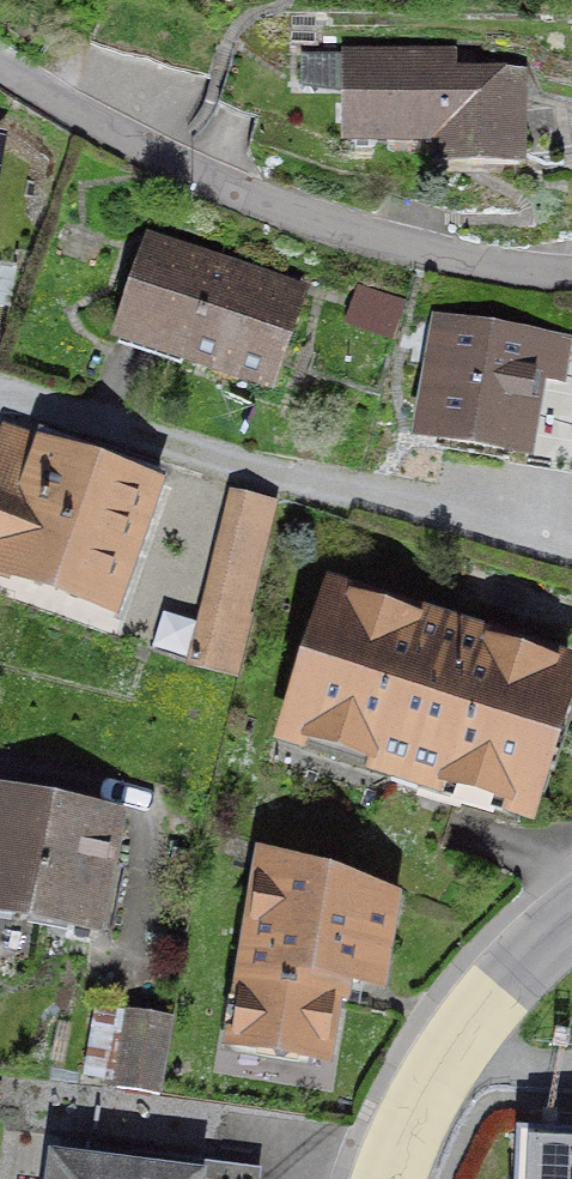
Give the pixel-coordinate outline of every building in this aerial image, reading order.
[(433,170),(523,170),(522,77),(459,77),(459,49),(339,49),(339,148),(433,148),(433,170)] [(311,287),(148,232),(110,343),(274,398),(311,287)] [(563,341),(439,320),(417,450),(541,471),(563,341)] [(5,438),(0,452),(0,592),(122,634),(169,494),(5,438)] [(277,514),(228,502),(186,679),(235,690),(277,514)] [(335,601),(288,747),(538,827),(571,720),(571,676),(445,635),(335,601)] [(0,806),(0,937),(102,956),(126,830),(0,806)] [(413,901),(264,873),(229,1062),(333,1082),(346,1007),(391,1015),(413,901)] [(169,1024),(133,1017),(119,1089),(156,1096),(169,1024)] [(518,1127),(516,1178),(571,1178),(571,1129),(518,1127)]
